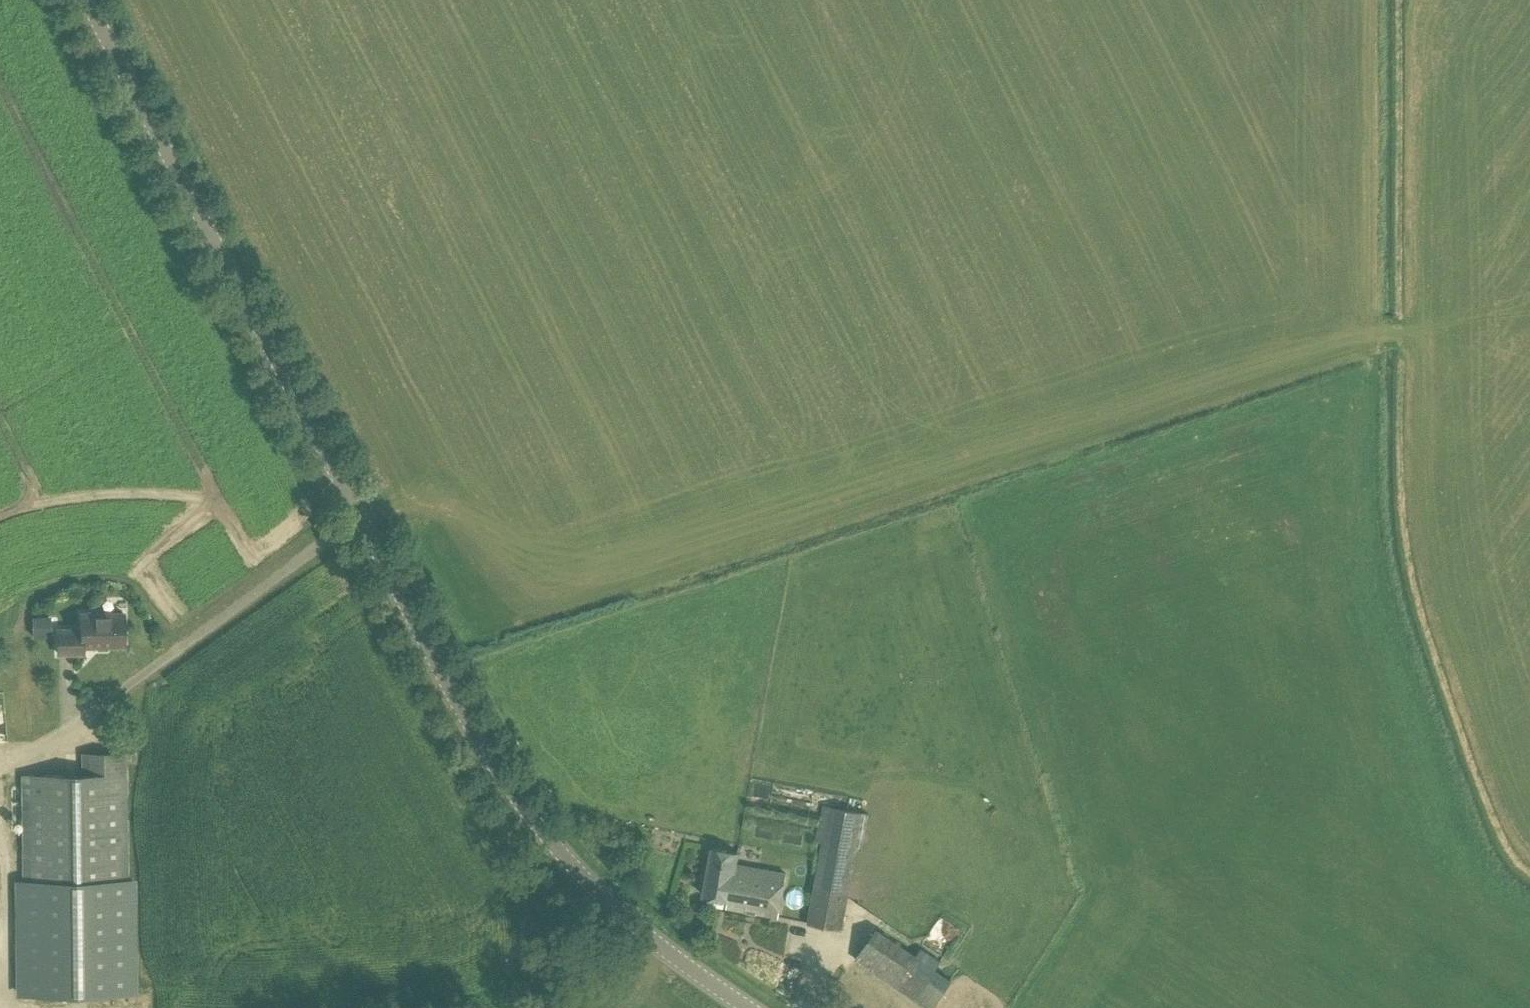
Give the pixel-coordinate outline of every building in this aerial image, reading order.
[(58,654),(83,653),(83,646),(124,645),(123,613),(81,614),(81,629),(57,629),(58,654)] [(50,614),(32,615),(33,636),(51,636),(50,614)] [(126,879),(125,753),(82,754),(82,775),(23,775),(24,880),(15,880),(16,994),(137,993),(136,879),(126,879)] [(859,849),(866,813),(823,805),(817,841),(823,843),(808,922),(840,929),(856,849),(859,849)] [(703,895),(728,900),(726,908),(777,917),(786,873),(735,864),(737,853),(712,848),(703,895)] [(877,927),(854,959),(925,1007),(933,1007),(951,980),(936,968),(941,961),(923,948),(918,955),(877,927)]
